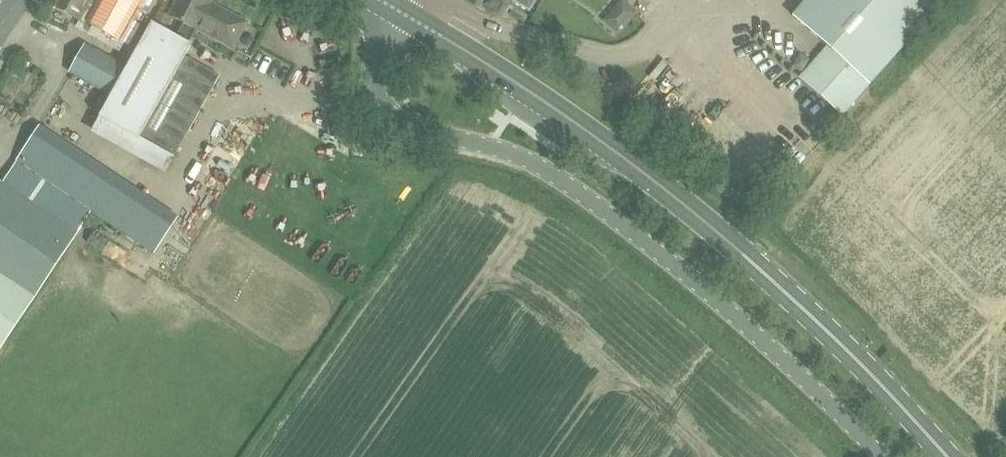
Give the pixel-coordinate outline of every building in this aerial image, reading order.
[(141,0),(61,0),(58,7),(75,17),(75,16),(119,41),(141,0)] [(169,15),(185,24),(182,29),(193,35),(210,2),(212,0),(177,0),(169,15)] [(530,12),(537,0),(510,0),(530,12)] [(793,16),(830,49),(820,60),(818,58),(801,76),(843,114),(910,38),(924,22),(899,0),(807,0),(793,16)] [(248,22),(210,2),(196,30),(234,48),(248,22)] [(190,45),(153,24),(151,23),(100,116),(138,138),(190,45)] [(110,93),(124,67),(86,47),(72,73),(110,93)] [(220,75),(184,56),(138,137),(175,157),(220,75)] [(18,160),(35,171),(33,172),(92,211),(154,253),(177,216),(58,137),(57,138),(40,127),(18,160)] [(76,234),(92,211),(33,172),(17,161),(2,184),(2,185),(76,234)] [(35,296),(76,234),(2,185),(2,184),(0,183),(0,348),(35,296)]
